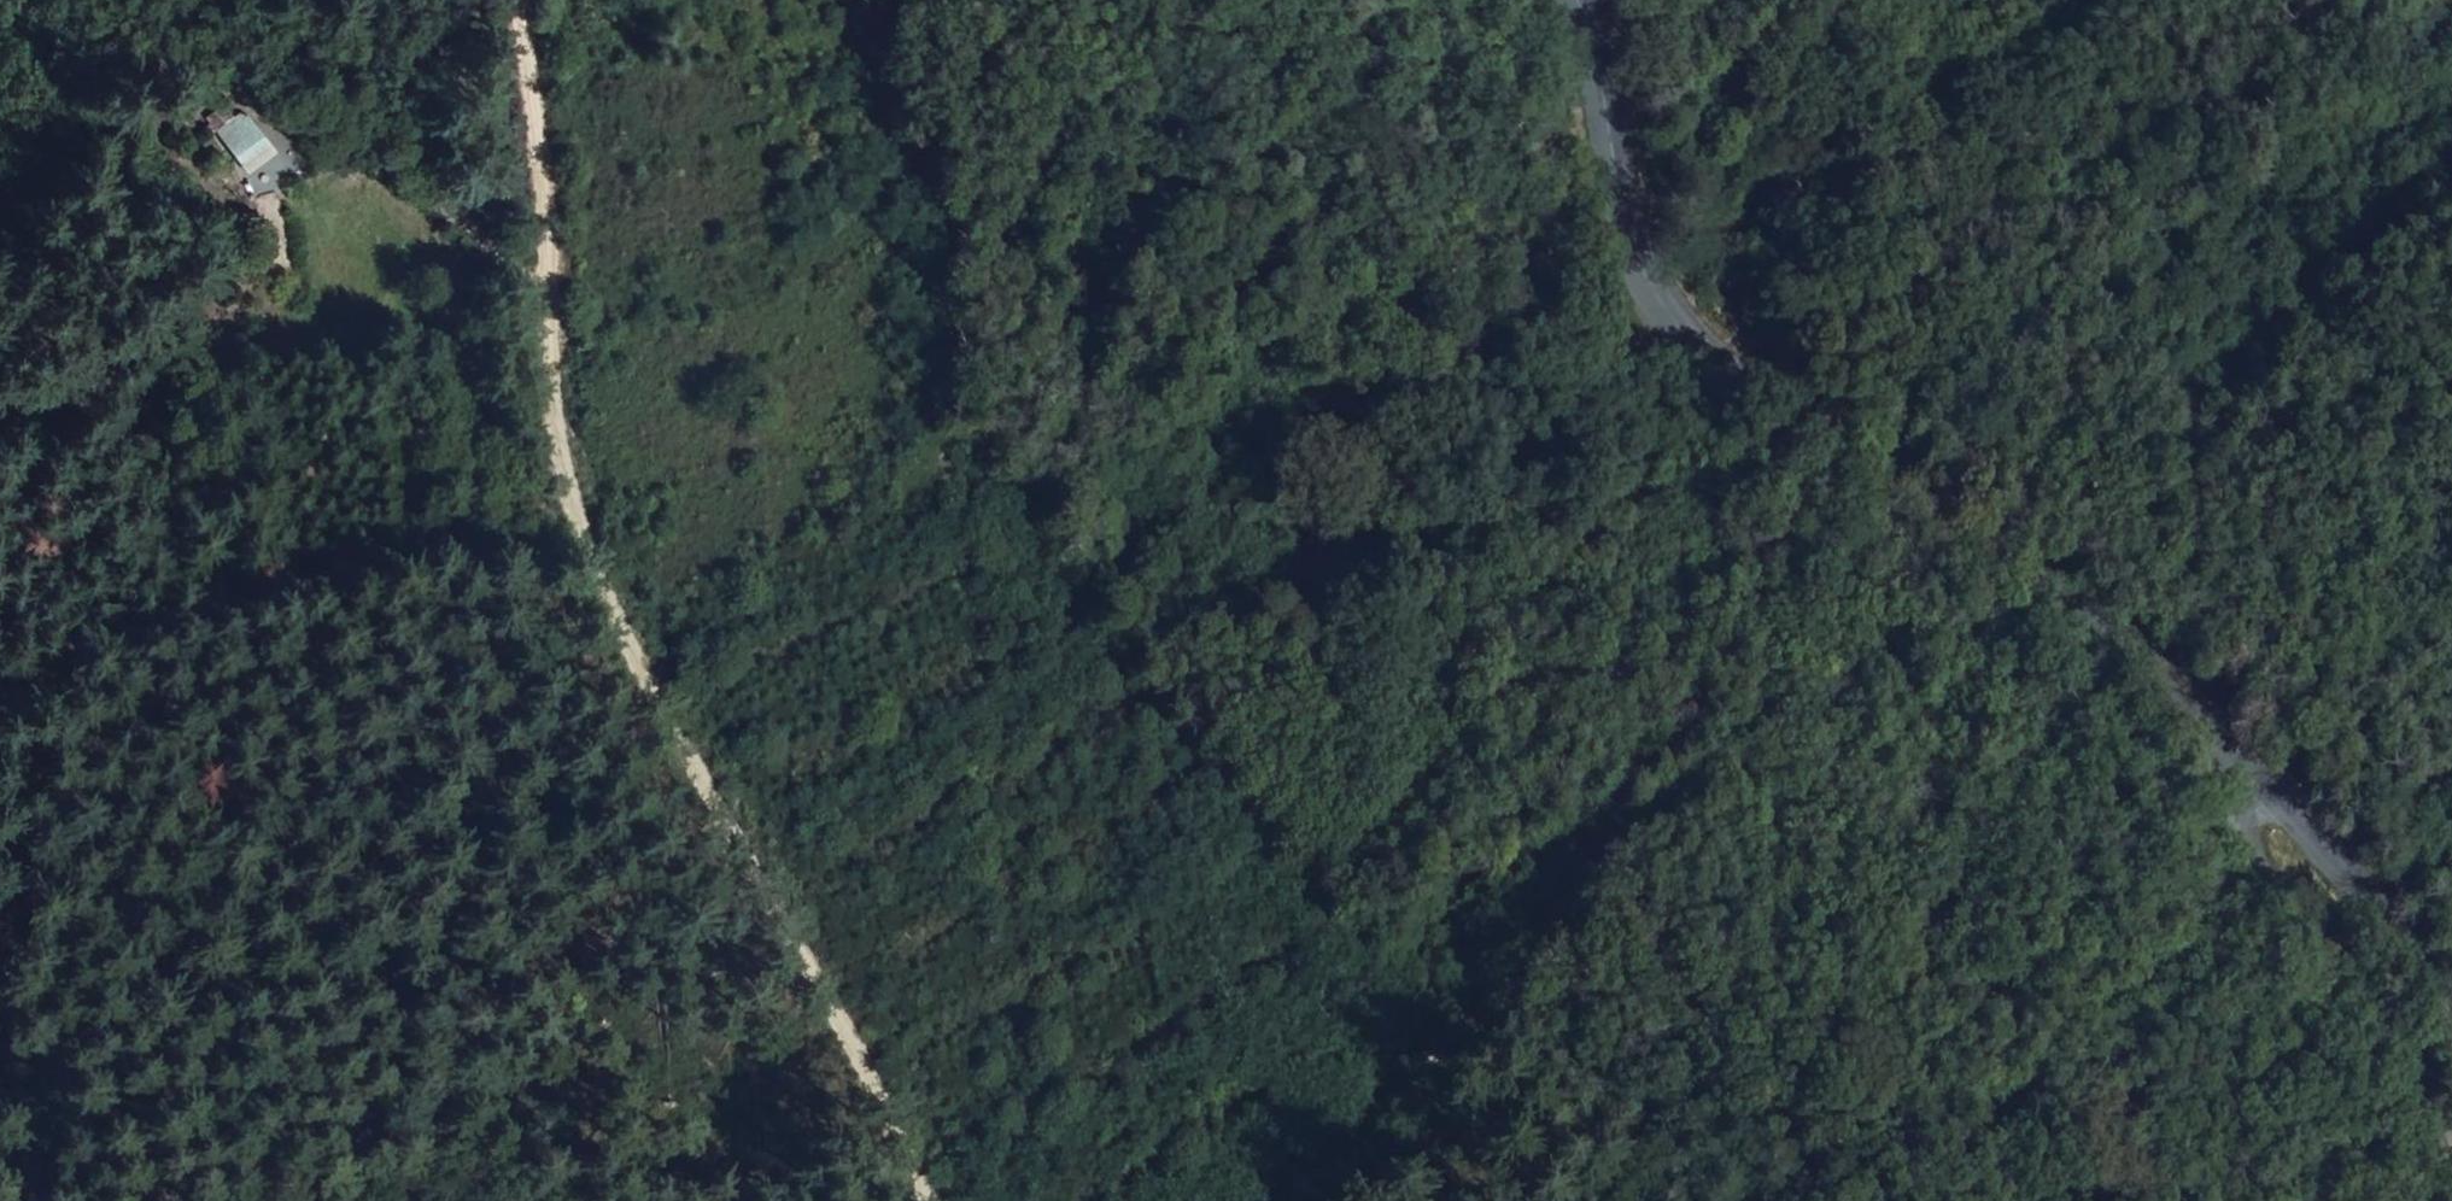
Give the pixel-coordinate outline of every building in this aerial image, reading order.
[(266,97),(209,129),(248,199),(305,167),(266,97)]
